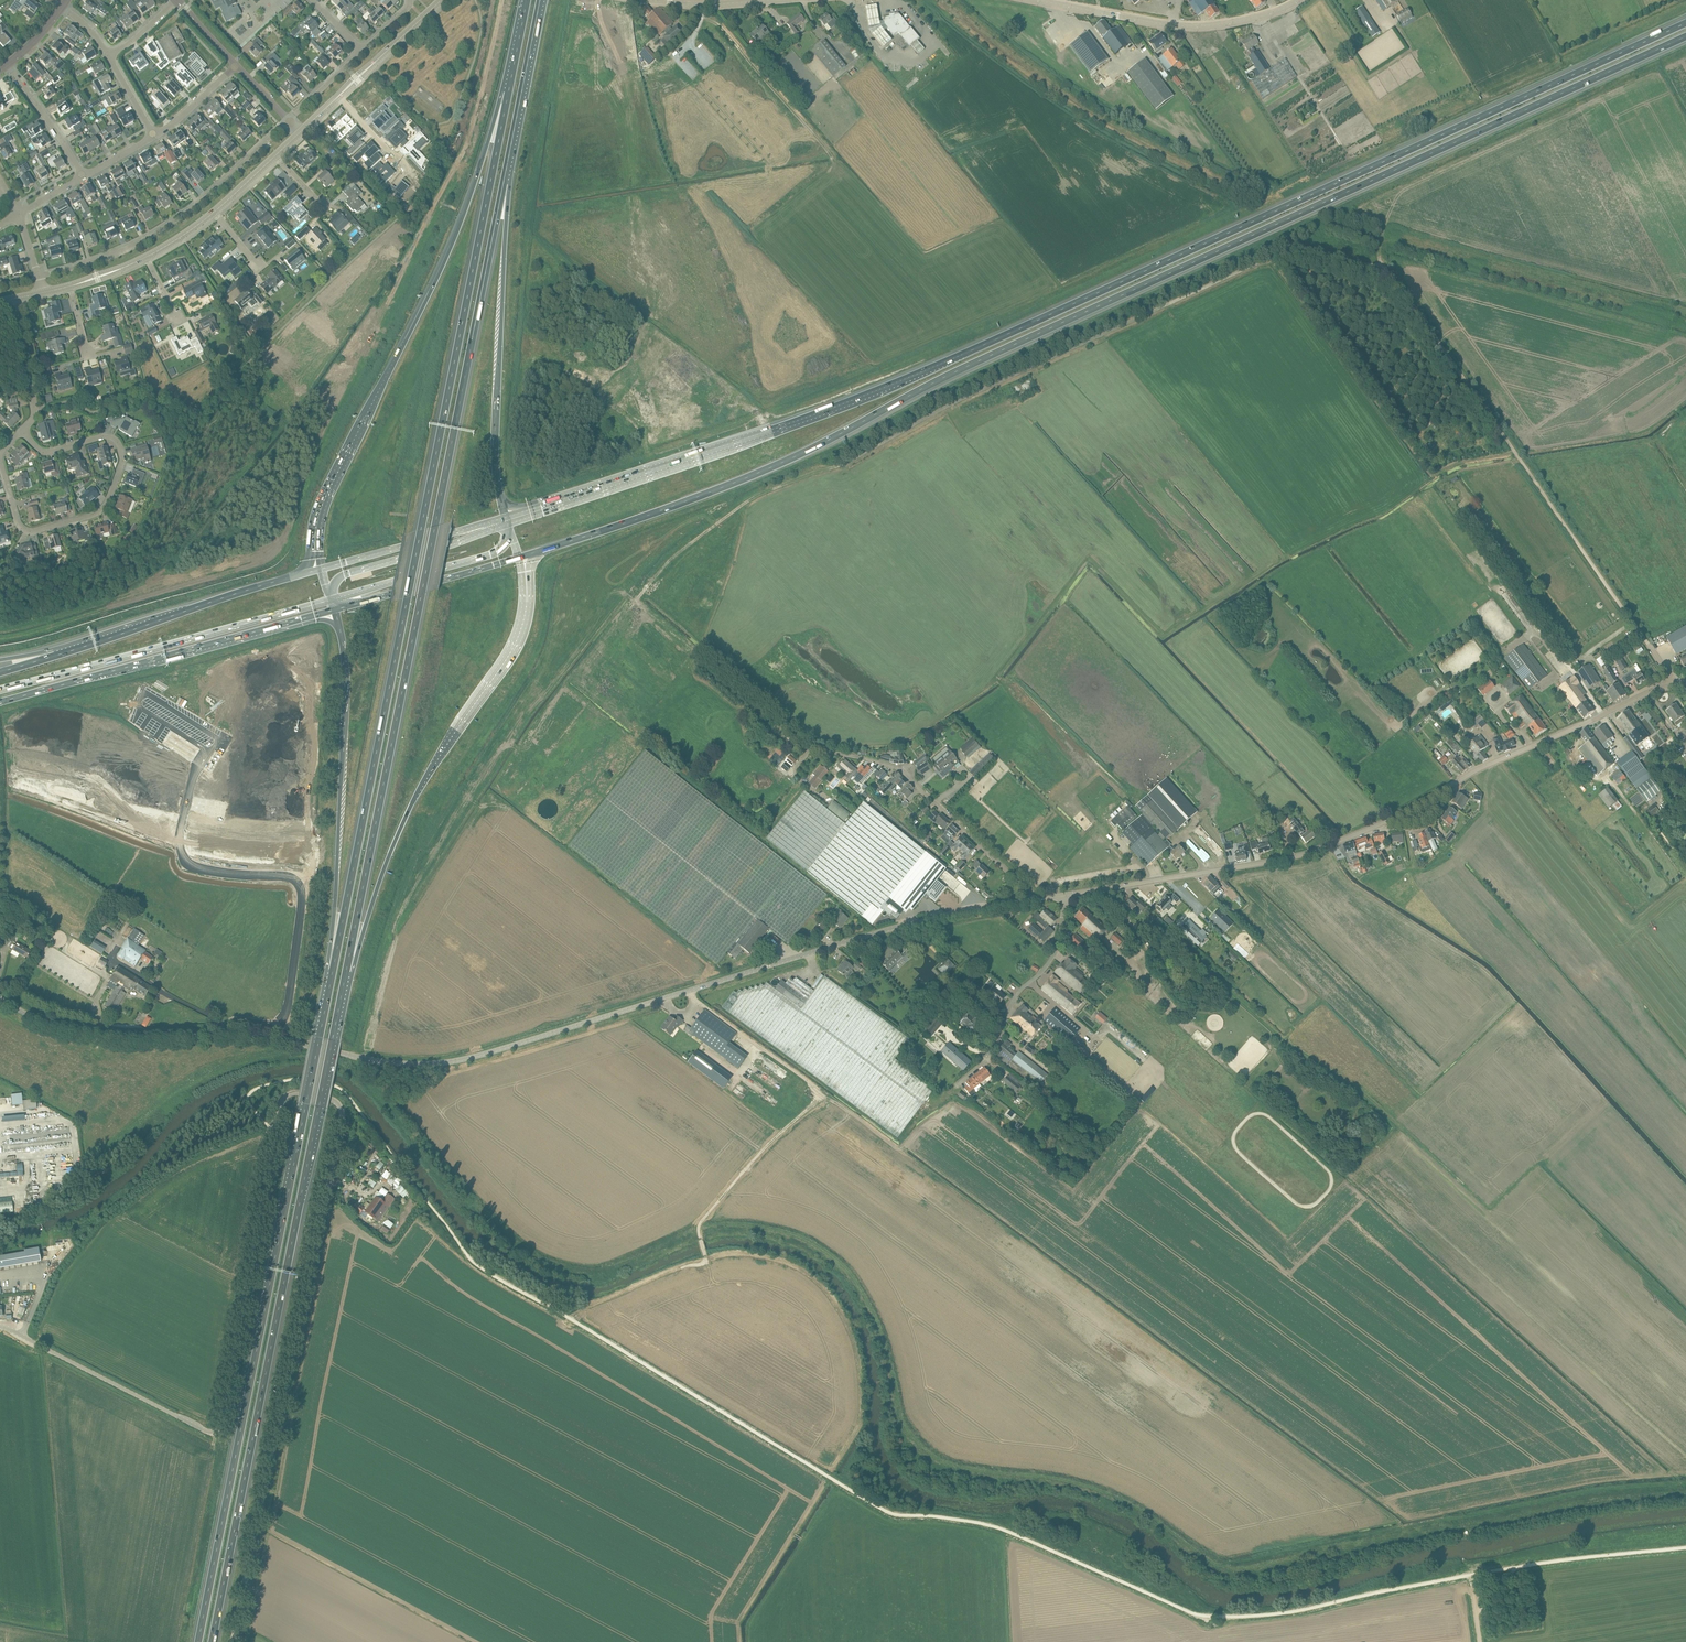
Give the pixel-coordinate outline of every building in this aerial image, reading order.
[(32,17),(27,23),(40,6),(32,0),(16,0),(9,9),(12,11),(13,10),(15,11),(18,7),(20,10),(24,6),(29,10),(27,12),(28,12),(27,13),(32,17)] [(129,2),(136,11),(139,9),(143,15),(149,10),(141,0),(137,0),(134,3),(132,0),(127,0),(129,2)] [(149,10),(155,6),(151,0),(145,0),(143,2),(141,0),(149,10)] [(216,9),(215,9),(216,10),(220,7),(223,13),(222,14),(226,22),(226,21),(241,14),(237,6),(233,8),(232,5),(236,3),(234,0),(211,0),(216,9)] [(336,6),(341,12),(343,13),(343,14),(345,16),(354,8),(353,7),(353,6),(348,0),(343,0),(342,1),(336,6)] [(388,0),(387,0),(382,4),(388,11),(393,6),(388,0)] [(1190,3),(1198,16),(1205,11),(1211,19),(1220,13),(1211,0),(1187,0),(1189,3),(1190,3)] [(1257,9),(1266,3),(1264,0),(1251,0),(1257,9)] [(1383,11),(1400,0),(1376,0),(1383,11)] [(82,9),(91,15),(96,8),(87,2),(82,9)] [(126,17),(132,25),(139,20),(134,14),(136,12),(136,11),(129,2),(126,4),(129,8),(123,13),(126,17)] [(289,5),(281,12),(285,17),(292,10),(297,16),(304,9),(297,3),(292,8),(289,5)] [(96,9),(105,15),(108,12),(99,5),(96,9)] [(647,6),(642,11),(645,15),(649,20),(646,22),(659,36),(664,31),(667,34),(672,30),(669,26),(674,23),(667,15),(660,8),(659,7),(653,12),(647,6)] [(1355,11),(1360,19),(1359,20),(1361,23),(1362,22),(1372,37),(1380,32),(1363,6),(1355,11)] [(372,7),(370,9),(379,19),(384,14),(378,8),(375,11),(372,7)] [(876,7),(865,9),(868,34),(882,50),(890,42),(884,33),(888,29),(884,24),(879,24),(876,7)] [(1396,14),(1402,24),(1413,17),(1407,7),(1396,14)] [(354,8),(345,16),(348,19),(353,14),(356,16),(359,13),(357,11),(354,8)] [(367,12),(363,17),(370,25),(372,23),(373,24),(379,19),(370,9),(367,12)] [(890,17),(883,18),(884,24),(888,29),(893,35),(897,34),(898,33),(901,35),(901,36),(910,47),(911,46),(918,55),(924,50),(917,41),(920,39),(910,27),(910,28),(898,13),(889,14),(890,17)] [(787,24),(790,28),(791,29),(792,29),(796,35),(799,32),(795,26),(804,19),(800,14),(787,24)] [(116,15),(113,17),(120,27),(123,25),(126,30),(132,25),(126,17),(120,21),(116,15)] [(821,21),(821,22),(825,26),(827,24),(831,29),(838,23),(834,18),(831,20),(827,15),(824,17),(823,16),(819,19),(821,21)] [(301,23),(297,27),(302,33),(307,29),(316,38),(318,35),(321,33),(317,28),(318,27),(315,24),(316,23),(310,16),(306,20),(305,19),(301,23)] [(357,23),(354,26),(362,34),(363,34),(368,29),(362,23),(364,22),(360,18),(355,22),(357,23)] [(1094,27),(1098,32),(1119,61),(1128,55),(1136,48),(1122,30),(1119,26),(1112,31),(1104,20),(1094,27)] [(114,40),(114,41),(121,36),(120,34),(123,32),(119,26),(118,27),(115,24),(109,28),(112,31),(109,34),(112,38),(114,40)] [(757,29),(751,35),(757,43),(762,39),(769,33),(762,25),(758,29),(758,28),(757,29)] [(3,47),(10,41),(5,35),(3,35),(3,34),(1,34),(1,32),(2,32),(1,26),(0,26),(0,43),(3,47)] [(67,29),(64,33),(64,34),(67,36),(64,40),(73,47),(76,43),(75,43),(71,39),(75,34),(80,38),(82,35),(77,31),(70,26),(67,29)] [(167,59),(170,63),(186,54),(180,44),(184,41),(176,27),(163,35),(165,38),(157,42),(167,59)] [(664,37),(671,45),(685,32),(681,28),(678,30),(676,27),(672,30),(667,34),(664,37)] [(323,30),(321,33),(318,35),(323,39),(327,35),(323,30)] [(1070,46),(1090,73),(1108,59),(1088,32),(1070,46)] [(1161,47),(1167,43),(1160,34),(1149,42),(1156,53),(1163,49),(1161,47)] [(1248,56),(1256,69),(1253,71),(1257,77),(1251,81),(1263,99),(1296,77),(1285,59),(1270,69),(1258,50),(1256,52),(1253,47),(1258,43),(1253,36),(1242,43),(1247,51),(1248,50),(1251,55),(1248,56)] [(252,42),(255,46),(249,51),(256,58),(262,52),(259,48),(263,44),(257,38),(252,42)] [(152,41),(145,48),(151,57),(157,54),(161,62),(156,65),(161,70),(169,63),(167,59),(157,41),(153,43),(152,41)] [(324,52),(313,41),(310,43),(321,55),(324,52)] [(813,50),(834,77),(845,67),(824,41),(813,50)] [(52,48),(59,55),(62,52),(64,54),(66,52),(67,52),(70,49),(63,44),(61,46),(57,42),(52,48)] [(332,49),(329,52),(327,51),(325,53),(330,58),(332,56),(335,59),(342,52),(337,48),(338,47),(335,43),(331,48),(332,49)] [(850,51),(856,59),(858,56),(862,61),(867,57),(863,52),(861,53),(856,47),(850,51)] [(71,62),(73,64),(79,58),(80,60),(84,57),(87,62),(96,56),(91,48),(82,54),(80,52),(71,62)] [(1172,48),(1158,59),(1154,53),(1152,54),(1166,72),(1181,61),(1172,48)] [(647,49),(641,54),(650,64),(656,58),(647,49)] [(194,52),(188,58),(194,64),(190,68),(199,77),(205,71),(203,69),(202,69),(204,67),(206,65),(194,52)] [(133,68),(136,66),(139,71),(148,65),(151,62),(143,53),(141,55),(140,54),(129,62),(133,68)] [(278,68),(274,64),(280,59),(274,53),(264,62),(267,65),(268,65),(265,68),(271,74),(273,72),(274,72),(278,68)] [(40,60),(42,63),(45,67),(50,62),(54,66),(58,62),(53,57),(51,59),(46,54),(40,60)] [(320,59),(316,62),(323,70),(328,65),(329,65),(320,55),(318,57),(320,59)] [(672,68),(669,58),(659,62),(662,72),(672,68)] [(1145,60),(1126,74),(1155,112),(1173,98),(1145,60)] [(91,68),(95,75),(104,70),(100,62),(91,68)] [(179,62),(174,67),(180,73),(181,75),(178,79),(183,85),(184,84),(187,87),(193,82),(188,77),(190,74),(179,62)] [(36,81),(35,80),(40,76),(41,77),(41,78),(44,75),(50,82),(53,79),(45,71),(43,73),(36,64),(32,67),(34,69),(28,74),(29,74),(29,73),(36,81)] [(73,73),(74,74),(76,73),(77,76),(89,69),(87,66),(76,72),(76,71),(73,73)] [(289,72),(295,79),(298,76),(292,69),(289,72)] [(300,73),(309,83),(316,77),(310,70),(307,73),(304,69),(300,73)] [(52,81),(54,85),(65,77),(62,72),(52,81)] [(1172,78),(1178,87),(1182,84),(1176,75),(1172,78)] [(102,76),(92,82),(93,82),(94,81),(102,94),(106,92),(110,89),(108,84),(111,82),(108,76),(103,78),(102,76)] [(282,89),(286,94),(287,92),(293,98),(299,92),(293,86),(297,82),(301,87),(301,86),(292,76),(287,80),(290,84),(287,86),(286,85),(282,89)] [(171,82),(165,88),(168,91),(167,92),(170,95),(171,94),(174,98),(179,93),(176,90),(178,88),(175,86),(178,84),(172,78),(170,80),(171,82)] [(231,84),(225,90),(231,96),(233,98),(239,93),(233,87),(234,87),(233,86),(231,84)] [(53,91),(55,89),(53,86),(43,93),(48,99),(55,94),(53,91)] [(160,89),(151,97),(156,102),(157,101),(158,100),(162,104),(161,105),(160,106),(163,109),(170,103),(172,101),(169,98),(166,100),(163,96),(165,93),(160,89)] [(231,96),(225,90),(220,95),(222,97),(221,97),(222,98),(222,97),(228,104),(233,98),(231,96)] [(2,108),(3,109),(4,109),(3,107),(5,106),(6,108),(6,107),(5,105),(15,100),(11,92),(4,96),(6,100),(3,102),(0,97),(0,109),(2,108)] [(105,100),(109,107),(112,105),(113,106),(116,104),(116,103),(121,100),(117,92),(111,96),(109,93),(98,100),(100,103),(105,100)] [(368,114),(383,101),(381,99),(379,100),(372,93),(360,103),(361,104),(359,106),(361,109),(364,107),(365,108),(363,110),(368,114)] [(69,111),(66,105),(67,104),(64,100),(56,105),(58,109),(57,109),(58,111),(58,112),(59,112),(61,116),(69,111)] [(214,100),(208,106),(217,115),(214,112),(220,107),(216,103),(217,103),(216,102),(214,100)] [(247,102),(241,107),(244,110),(250,105),(247,102)] [(228,105),(226,107),(236,118),(238,116),(228,105)] [(374,121),(372,122),(375,125),(374,126),(379,131),(380,129),(384,133),(398,120),(394,116),(391,119),(388,121),(384,117),(387,115),(384,112),(387,109),(383,105),(374,113),(377,116),(375,117),(376,118),(374,121)] [(217,115),(208,106),(203,111),(205,113),(204,113),(205,114),(205,113),(209,117),(212,114),(214,117),(217,115)] [(119,119),(124,127),(134,122),(133,121),(129,114),(129,113),(126,115),(122,107),(116,111),(120,118),(119,119)] [(236,118),(226,107),(223,110),(233,120),(236,118)] [(256,119),(253,122),(259,127),(265,121),(257,112),(253,116),(256,119)] [(109,116),(114,124),(118,122),(113,114),(109,116)] [(70,119),(65,122),(70,129),(72,127),(75,132),(77,131),(80,129),(86,126),(83,121),(80,123),(76,116),(71,118),(70,119)] [(209,124),(208,122),(202,116),(199,118),(197,116),(191,121),(198,129),(199,131),(206,125),(207,126),(209,124)] [(341,139),(354,127),(346,118),(333,130),(341,139)] [(209,124),(219,134),(223,131),(217,124),(215,125),(210,120),(208,122),(209,124)] [(15,121),(4,128),(7,133),(18,126),(15,121)] [(192,134),(198,129),(191,121),(185,126),(187,128),(187,129),(188,129),(192,134)] [(393,135),(388,140),(394,147),(396,148),(400,144),(403,146),(402,147),(402,148),(408,142),(405,139),(408,137),(401,130),(399,128),(403,124),(400,121),(391,129),(391,130),(392,129),(392,130),(394,133),(392,135),(393,135)] [(32,123),(21,129),(24,133),(27,132),(31,138),(35,135),(40,132),(43,131),(37,124),(34,126),(32,123)] [(110,125),(107,127),(113,138),(115,136),(116,137),(117,136),(117,137),(121,135),(121,134),(118,129),(116,125),(112,128),(110,125)] [(242,132),(237,136),(243,142),(244,141),(246,139),(251,134),(243,125),(239,128),(242,132)] [(349,137),(347,139),(353,146),(350,149),(352,152),(360,145),(358,143),(361,141),(364,137),(362,135),(364,134),(356,126),(350,132),(350,133),(352,135),(349,137)] [(113,138),(107,127),(104,129),(104,130),(105,132),(101,134),(106,143),(106,142),(111,139),(110,139),(113,138)] [(180,131),(174,136),(180,144),(186,140),(180,131)] [(223,131),(219,134),(226,141),(224,143),(226,146),(223,149),(229,155),(236,149),(229,141),(231,139),(223,131)] [(420,132),(404,146),(405,147),(409,152),(408,153),(419,165),(423,157),(418,152),(418,151),(419,151),(418,150),(428,141),(420,132)] [(1,149),(0,150),(0,151),(5,160),(9,158),(8,157),(15,153),(11,147),(8,143),(12,140),(10,135),(3,139),(5,142),(0,145),(0,148),(1,149)] [(40,144),(43,148),(51,142),(50,142),(45,135),(46,135),(45,135),(42,137),(41,137),(40,136),(31,141),(34,144),(35,143),(37,145),(38,145),(40,144)] [(85,138),(86,140),(92,150),(94,148),(94,149),(99,146),(100,146),(95,137),(90,140),(88,136),(85,138)] [(180,144),(174,136),(168,140),(174,148),(180,144)] [(92,150),(86,140),(83,142),(84,144),(80,147),(80,146),(79,146),(84,155),(85,155),(84,154),(89,152),(89,151),(92,150)] [(367,145),(356,155),(360,159),(363,155),(364,156),(368,160),(364,164),(369,169),(369,170),(382,158),(377,153),(380,150),(379,150),(378,151),(377,150),(377,149),(377,148),(371,142),(367,146),(367,145)] [(157,156),(158,158),(163,155),(162,153),(165,151),(164,149),(162,144),(154,149),(158,155),(157,156)] [(207,150),(213,157),(216,154),(208,145),(205,149),(206,151),(207,150)] [(39,154),(41,157),(55,149),(53,146),(39,154)] [(307,152),(303,155),(302,155),(295,161),(303,169),(310,163),(316,157),(313,153),(309,149),(306,152),(307,152)] [(164,155),(170,165),(176,161),(170,151),(164,155)] [(140,157),(144,165),(141,167),(144,171),(144,173),(148,170),(147,168),(150,166),(148,163),(152,160),(150,157),(147,152),(147,153),(146,152),(143,154),(144,155),(140,157)] [(51,160),(49,161),(48,162),(49,163),(50,167),(52,167),(53,167),(55,166),(57,170),(65,166),(63,164),(64,163),(63,163),(60,158),(56,161),(54,157),(51,159),(51,160)] [(210,169),(209,170),(211,171),(211,170),(212,171),(218,165),(211,158),(205,164),(210,169)] [(22,164),(26,172),(30,169),(25,162),(22,164)] [(131,162),(124,166),(125,168),(126,169),(124,170),(126,174),(128,173),(131,172),(134,176),(134,175),(138,173),(134,166),(131,162)] [(324,172),(318,178),(326,187),(334,181),(326,172),(331,168),(327,164),(321,169),(324,172)] [(40,171),(37,173),(38,175),(41,180),(48,176),(45,171),(42,166),(38,168),(40,171)] [(125,179),(128,177),(124,170),(122,171),(120,168),(111,173),(118,186),(121,184),(118,179),(123,176),(125,179)] [(191,182),(190,180),(193,178),(198,183),(204,178),(197,171),(194,174),(190,168),(188,170),(187,168),(183,172),(184,173),(184,174),(191,182)] [(387,178),(380,170),(371,179),(378,187),(387,178)] [(21,179),(26,188),(34,184),(31,179),(27,172),(23,175),(25,176),(21,179)] [(187,192),(182,187),(185,184),(179,176),(176,179),(179,183),(172,189),(179,198),(187,192)] [(112,191),(116,199),(119,197),(114,188),(111,189),(104,177),(97,181),(102,188),(105,186),(109,192),(112,191)] [(273,184),(265,192),(266,193),(265,194),(266,195),(267,194),(272,200),(271,199),(275,195),(278,191),(280,193),(281,192),(285,188),(277,179),(272,183),(273,184)] [(158,184),(158,185),(162,191),(166,189),(160,180),(156,182),(158,184)] [(390,188),(385,194),(390,198),(393,194),(399,199),(409,187),(401,181),(399,184),(398,184),(395,189),(394,190),(390,188)] [(1233,190),(1234,191),(1244,194),(1245,190),(1246,188),(1235,184),(1234,186),(1233,190)] [(97,200),(94,194),(94,193),(90,185),(82,190),(87,198),(90,196),(93,202),(97,200)] [(292,185),(284,192),(289,197),(297,189),(292,185)] [(116,190),(121,198),(125,195),(121,187),(116,190)] [(348,187),(343,192),(349,199),(347,202),(349,204),(348,205),(353,211),(354,210),(355,211),(356,212),(358,212),(360,210),(360,208),(364,205),(348,187)] [(76,193),(68,198),(73,205),(77,203),(78,205),(80,203),(87,215),(88,215),(91,213),(83,199),(80,201),(76,193)] [(161,205),(164,209),(172,204),(164,193),(160,195),(162,199),(159,201),(158,200),(155,202),(159,207),(161,205)] [(98,199),(105,211),(108,209),(102,197),(98,199)] [(293,201),(283,210),(290,217),(290,216),(294,220),(296,218),(300,222),(309,213),(301,205),(302,203),(300,201),(297,197),(293,201)] [(130,203),(133,209),(137,207),(134,200),(133,201),(132,198),(128,200),(130,203)] [(60,202),(61,203),(54,207),(60,218),(67,214),(68,215),(71,214),(71,213),(73,212),(71,208),(69,209),(64,200),(60,202)] [(138,208),(145,221),(154,216),(149,208),(144,211),(142,206),(138,208)] [(244,226),(247,230),(257,222),(246,208),(236,217),(239,221),(241,220),(245,225),(244,226)] [(45,211),(38,215),(40,219),(39,219),(40,220),(42,223),(41,223),(40,223),(43,227),(52,222),(45,211)] [(258,219),(262,224),(266,221),(271,217),(267,212),(258,219)] [(336,217),(329,223),(333,227),(336,230),(339,227),(337,226),(344,219),(349,224),(351,222),(355,226),(356,225),(356,226),(358,224),(354,219),(353,218),(349,214),(345,219),(338,212),(334,215),(336,217)] [(128,220),(122,223),(124,226),(126,231),(127,231),(127,232),(131,230),(130,229),(134,227),(131,221),(135,219),(133,214),(132,213),(126,215),(128,220)] [(113,223),(103,228),(106,234),(108,239),(110,238),(110,239),(111,238),(117,235),(115,230),(114,228),(115,227),(113,223)] [(65,241),(66,245),(67,244),(70,253),(78,250),(76,241),(80,239),(76,226),(71,228),(72,231),(73,231),(75,238),(65,241)] [(266,244),(265,244),(268,248),(276,241),(268,231),(269,230),(266,227),(257,234),(263,242),(264,242),(266,244)] [(310,230),(304,235),(305,235),(307,237),(306,238),(316,248),(317,248),(320,245),(323,249),(328,244),(325,240),(321,236),(322,234),(321,234),(320,232),(319,232),(316,229),(312,232),(310,230)] [(83,232),(87,241),(88,247),(97,243),(94,234),(89,236),(87,231),(83,232)] [(301,231),(295,236),(299,240),(305,235),(304,235),(301,231)] [(57,233),(46,239),(48,243),(59,237),(57,233)] [(358,238),(352,244),(354,246),(361,239),(358,235),(356,237),(358,238)] [(5,251),(4,247),(12,245),(13,245),(15,244),(14,241),(15,240),(14,236),(5,239),(4,238),(1,239),(2,243),(0,243),(0,252),(5,251)] [(203,250),(200,252),(205,258),(208,255),(208,254),(218,246),(218,247),(222,244),(216,236),(213,239),(211,237),(207,240),(208,241),(206,243),(206,242),(201,246),(202,248),(202,249),(203,250)] [(286,246),(289,249),(296,243),(293,240),(290,243),(286,246)] [(55,245),(49,246),(50,249),(49,250),(51,254),(52,258),(52,259),(58,257),(58,256),(61,255),(59,247),(56,248),(55,245)] [(285,260),(288,264),(293,270),(305,260),(297,250),(291,255),(292,257),(286,262),(285,260)] [(13,275),(14,275),(14,276),(15,276),(18,276),(18,275),(18,274),(19,273),(19,274),(21,273),(24,272),(22,265),(19,266),(16,258),(11,260),(7,261),(5,257),(0,259),(0,266),(10,263),(11,270),(13,275)] [(187,280),(193,275),(193,274),(192,275),(192,274),(185,260),(184,259),(185,259),(176,261),(177,261),(178,264),(169,268),(169,269),(170,268),(172,272),(170,273),(171,275),(172,274),(173,277),(172,278),(175,282),(185,277),(187,280)] [(218,262),(219,262),(218,262),(212,268),(215,271),(217,269),(224,278),(231,272),(235,277),(234,277),(241,271),(231,259),(228,262),(228,263),(226,265),(224,263),(221,266),(218,262)] [(280,266),(285,272),(288,270),(283,264),(280,266)] [(261,286),(267,293),(270,291),(269,289),(275,285),(276,286),(283,280),(275,270),(268,276),(270,279),(265,284),(264,283),(261,286)] [(201,284),(203,283),(200,276),(196,278),(198,282),(184,289),(186,294),(185,294),(187,298),(195,294),(196,295),(195,294),(198,293),(201,298),(207,295),(201,284)] [(136,294),(146,289),(141,280),(131,285),(130,284),(125,286),(134,302),(139,299),(136,294)] [(239,298),(235,301),(238,305),(242,310),(246,307),(244,305),(248,302),(252,307),(256,304),(252,299),(249,295),(250,295),(247,291),(242,295),(242,296),(239,298)] [(215,292),(211,294),(215,302),(219,300),(215,292)] [(254,297),(260,304),(264,301),(258,294),(254,297)] [(94,306),(90,307),(91,312),(93,317),(101,315),(99,310),(105,308),(103,301),(103,300),(102,295),(92,298),(94,306)] [(47,310),(44,311),(46,320),(49,319),(50,323),(60,321),(57,313),(61,311),(60,306),(59,301),(51,303),(53,309),(47,310)] [(124,306),(127,312),(135,308),(132,302),(124,306)] [(153,304),(141,310),(144,316),(148,314),(153,325),(161,321),(157,313),(158,313),(157,312),(156,313),(155,311),(156,311),(153,304)] [(198,322),(201,329),(198,331),(198,330),(194,332),(196,337),(200,344),(203,342),(199,333),(210,327),(213,333),(219,330),(215,323),(216,323),(212,315),(198,322)] [(101,337),(103,342),(113,339),(115,348),(123,346),(120,335),(116,336),(113,325),(103,328),(105,336),(101,337)] [(155,327),(147,331),(149,335),(157,331),(155,327)] [(183,339),(178,341),(176,337),(171,340),(178,353),(182,350),(183,351),(192,347),(187,337),(185,338),(183,339)] [(51,342),(54,355),(64,352),(61,344),(66,343),(64,338),(51,342)] [(128,353),(133,352),(131,344),(123,346),(125,354),(126,354),(127,356),(126,357),(126,356),(121,358),(122,361),(114,363),(117,373),(120,372),(121,375),(130,372),(130,369),(127,358),(130,358),(128,353)] [(195,347),(198,353),(203,351),(200,344),(195,347)] [(80,368),(75,369),(78,380),(83,378),(80,368)] [(86,375),(88,383),(101,379),(100,375),(99,370),(91,372),(90,369),(85,370),(86,375)] [(55,375),(58,388),(71,384),(68,374),(60,377),(60,374),(55,375)] [(4,422),(3,422),(10,429),(19,419),(18,418),(17,408),(18,408),(17,404),(11,405),(10,399),(10,400),(8,400),(6,401),(7,406),(9,405),(10,410),(12,410),(13,412),(7,419),(2,414),(1,414),(0,412),(0,418),(4,422)] [(119,429),(120,431),(121,431),(123,430),(123,433),(126,432),(126,434),(128,434),(129,436),(132,437),(134,433),(137,428),(138,429),(140,425),(139,424),(134,421),(134,422),(126,417),(125,419),(123,418),(112,421),(110,425),(116,428),(118,425),(120,427),(119,429)] [(67,431),(69,436),(74,435),(74,432),(81,430),(79,425),(77,418),(69,421),(69,423),(65,424),(67,431)] [(51,421),(38,424),(42,438),(43,441),(43,443),(51,441),(50,439),(54,438),(53,431),(56,431),(53,420),(51,421)] [(137,449),(131,451),(133,458),(134,461),(137,460),(144,458),(145,463),(146,462),(146,463),(148,463),(147,462),(151,461),(146,444),(145,445),(143,445),(136,447),(137,449)] [(11,460),(16,466),(19,462),(21,464),(30,455),(27,452),(21,446),(15,451),(11,455),(14,457),(11,460)] [(98,449),(103,466),(112,463),(107,447),(98,449)] [(66,460),(69,471),(75,469),(76,473),(77,472),(78,476),(88,474),(85,463),(81,464),(78,455),(73,457),(73,458),(66,460)] [(43,469),(45,475),(51,473),(52,477),(60,475),(58,468),(56,462),(52,463),(52,461),(42,464),(43,469)] [(129,479),(126,486),(127,486),(128,484),(136,487),(137,483),(141,484),(145,474),(133,469),(132,473),(137,475),(136,476),(129,473),(127,478),(129,479)] [(20,478),(14,480),(17,479),(18,485),(17,485),(18,491),(22,490),(29,488),(27,481),(28,480),(26,473),(20,475),(20,478)] [(80,499),(76,502),(81,508),(84,505),(86,507),(93,501),(93,500),(98,496),(95,491),(91,487),(85,491),(86,493),(79,498),(80,499)] [(115,508),(121,511),(119,515),(127,518),(129,513),(128,513),(132,500),(121,496),(119,500),(120,501),(119,503),(117,503),(115,508)] [(60,504),(54,506),(55,510),(54,510),(54,511),(55,511),(56,515),(67,512),(66,508),(70,507),(68,502),(67,498),(59,500),(60,504)] [(30,502),(31,506),(32,506),(32,508),(27,509),(31,522),(29,522),(30,522),(40,519),(37,507),(35,507),(35,505),(38,504),(37,500),(30,502)] [(110,526),(110,527),(108,527),(106,523),(94,526),(97,535),(98,540),(104,538),(103,534),(109,532),(111,531),(112,535),(117,534),(115,525),(110,526)] [(4,543),(9,542),(6,532),(3,533),(2,530),(4,530),(3,526),(0,527),(0,544),(4,543)] [(71,537),(73,542),(84,539),(85,541),(92,539),(90,530),(83,532),(82,528),(81,528),(81,529),(76,530),(76,531),(71,532),(70,531),(71,537)] [(43,540),(45,545),(46,550),(52,548),(52,550),(61,547),(59,540),(57,535),(49,537),(49,538),(43,540)] [(35,558),(34,558),(36,564),(43,563),(41,556),(38,557),(38,555),(36,549),(35,543),(31,545),(30,542),(26,543),(27,546),(24,547),(20,545),(18,550),(16,552),(27,558),(34,556),(35,558)] [(1676,655),(1681,652),(1685,650),(1685,627),(1672,635),(1667,637),(1676,655)] [(1505,658),(1529,690),(1548,675),(1524,643),(1505,658)] [(1613,647),(1608,650),(1613,657),(1618,653),(1613,647)] [(1622,658),(1616,662),(1621,670),(1627,666),(1622,658)] [(1609,668),(1607,664),(1605,665),(1602,660),(1599,662),(1604,671),(1612,683),(1617,680),(1609,668)] [(1585,685),(1588,689),(1601,681),(1598,677),(1590,664),(1578,672),(1585,685)] [(1635,670),(1625,676),(1630,682),(1634,679),(1638,685),(1639,684),(1641,683),(1645,680),(1640,672),(1638,674),(1635,670)] [(1587,693),(1574,677),(1574,676),(1559,688),(1573,705),(1575,707),(1575,706),(1584,718),(1594,711),(1591,706),(1583,696),(1587,693)] [(1603,687),(1611,699),(1614,703),(1627,695),(1624,690),(1619,683),(1609,689),(1607,685),(1603,687)] [(1505,707),(1511,716),(1515,713),(1523,723),(1519,726),(1520,729),(1525,725),(1529,726),(1536,736),(1547,729),(1544,725),(1522,695),(1505,707)] [(1676,726),(1685,719),(1685,718),(1676,704),(1666,711),(1676,726)] [(1618,718),(1617,719),(1637,746),(1645,740),(1649,737),(1632,715),(1629,710),(1621,716),(1621,717),(1619,719),(1618,718)] [(1471,723),(1474,727),(1484,720),(1480,715),(1471,723)] [(1610,740),(1614,737),(1604,725),(1594,733),(1606,749),(1613,744),(1610,740)] [(1579,749),(1582,753),(1598,776),(1614,764),(1591,733),(1588,728),(1580,734),(1586,743),(1579,749)] [(1488,746),(1487,745),(1488,744),(1484,740),(1480,735),(1475,739),(1468,744),(1483,763),(1488,758),(1482,751),(1488,746)] [(1495,746),(1498,753),(1504,751),(1505,753),(1510,751),(1508,748),(1516,744),(1513,738),(1503,742),(1500,735),(1493,738),(1496,746),(1495,746)] [(972,738),(961,748),(967,756),(979,746),(980,745),(975,740),(975,741),(973,739),(972,738)] [(1450,740),(1447,743),(1451,747),(1452,746),(1458,753),(1461,750),(1451,738),(1451,739),(1450,740)] [(1631,741),(1627,744),(1633,752),(1637,749),(1631,741)] [(1456,758),(1452,753),(1447,758),(1444,755),(1443,757),(1436,749),(1434,751),(1433,749),(1431,752),(1443,766),(1449,760),(1458,769),(1462,773),(1466,769),(1456,758)] [(1568,749),(1564,752),(1567,757),(1572,754),(1568,749)] [(713,961),(718,964),(727,952),(736,959),(744,949),(749,953),(769,929),(788,944),(796,935),(827,895),(645,750),(569,845),(713,961)] [(881,755),(881,759),(890,762),(893,763),(899,764),(904,763),(902,751),(894,752),(895,758),(891,757),(886,755),(881,755)] [(950,751),(935,764),(941,771),(950,765),(952,768),(959,762),(950,751)] [(1617,763),(1646,803),(1661,791),(1631,752),(1617,763)] [(971,772),(976,777),(995,759),(990,754),(971,772)] [(922,757),(914,763),(917,767),(925,761),(926,762),(928,760),(924,755),(922,757)] [(1459,756),(1456,758),(1466,769),(1467,770),(1471,766),(1462,756),(1460,757),(1459,756)] [(780,767),(786,772),(791,766),(786,760),(780,767)] [(847,782),(854,775),(857,771),(854,768),(856,766),(851,762),(849,764),(845,760),(843,762),(842,760),(836,766),(842,771),(845,769),(849,773),(844,779),(847,782)] [(918,768),(916,769),(917,771),(920,777),(932,769),(927,761),(918,768)] [(809,783),(814,788),(821,780),(820,779),(828,769),(827,768),(825,766),(823,766),(820,764),(813,774),(815,776),(809,783)] [(857,771),(854,775),(860,780),(859,781),(862,784),(863,783),(867,780),(866,779),(876,769),(873,766),(871,769),(867,765),(864,768),(862,766),(857,771)] [(876,775),(881,780),(887,774),(882,770),(876,775)] [(1611,776),(1617,785),(1625,779),(1619,770),(1611,776)] [(891,778),(887,782),(880,791),(884,795),(897,780),(901,776),(896,772),(893,776),(892,775),(890,777),(891,778)] [(897,790),(899,791),(901,789),(907,782),(901,777),(891,788),(892,790),(896,785),(899,787),(897,790)] [(1167,778),(1135,806),(1140,811),(1141,811),(1166,840),(1167,840),(1197,812),(1167,778)] [(898,795),(902,799),(904,796),(907,799),(908,798),(912,794),(910,792),(913,788),(909,784),(905,788),(898,795)] [(1608,788),(1598,795),(1599,796),(1599,797),(1607,807),(1609,808),(1613,805),(1617,811),(1623,806),(1608,788)] [(804,791),(765,839),(873,925),(885,911),(891,916),(892,914),(897,918),(904,910),(906,912),(910,908),(913,910),(928,891),(936,898),(945,887),(937,880),(947,869),(863,801),(854,815),(834,800),(827,809),(804,791)] [(1452,802),(1457,805),(1462,809),(1468,799),(1458,792),(1452,802)] [(1474,800),(1481,801),(1483,794),(1475,793),(1474,800)] [(921,811),(925,815),(929,810),(926,806),(921,811)] [(1453,820),(1458,812),(1454,810),(1450,806),(1442,819),(1447,822),(1451,826),(1454,821),(1453,820)] [(934,811),(928,817),(930,818),(934,822),(935,821),(944,830),(947,827),(950,823),(941,814),(937,819),(936,817),(938,815),(935,812),(934,811)] [(1142,815),(1122,833),(1133,845),(1130,848),(1133,852),(1147,867),(1167,848),(1171,853),(1170,853),(1176,860),(1184,852),(1181,848),(1179,846),(1174,850),(1170,846),(1172,845),(1167,840),(1166,840),(1164,842),(1152,829),(1153,827),(1142,815)] [(1283,822),(1287,827),(1289,825),(1291,823),(1288,818),(1283,822)] [(1291,824),(1299,836),(1300,835),(1302,839),(1306,843),(1315,836),(1310,829),(1304,834),(1303,832),(1304,831),(1296,820),(1291,824)] [(946,831),(943,834),(951,840),(953,837),(959,831),(952,825),(946,831)] [(1430,829),(1425,831),(1427,836),(1429,841),(1433,851),(1438,849),(1434,839),(1436,838),(1435,837),(1433,832),(1432,833),(1430,829)] [(929,839),(933,834),(929,831),(923,837),(929,842),(931,841),(929,839)] [(1403,832),(1392,833),(1393,841),(1399,840),(1404,840),(1403,832)] [(1419,834),(1421,841),(1419,841),(1421,846),(1420,846),(1420,848),(1421,851),(1424,852),(1431,849),(1426,837),(1424,832),(1419,834)] [(1445,839),(1449,843),(1455,836),(1451,832),(1445,839)] [(1374,835),(1375,843),(1385,842),(1384,833),(1374,835)] [(958,847),(961,850),(967,843),(961,837),(954,844),(951,848),(954,851),(958,847)] [(1256,841),(1249,843),(1250,845),(1252,850),(1255,849),(1255,847),(1256,847),(1259,854),(1270,850),(1268,845),(1267,842),(1268,841),(1267,837),(1261,839),(1263,843),(1258,845),(1256,841)] [(1366,837),(1355,841),(1357,847),(1357,848),(1358,851),(1366,848),(1366,849),(1374,847),(1373,843),(1372,839),(1367,840),(1366,837)] [(1354,842),(1344,845),(1345,851),(1346,852),(1352,851),(1353,854),(1357,853),(1356,850),(1355,847),(1354,842)] [(967,843),(961,850),(964,853),(961,856),(964,859),(967,856),(974,849),(967,843)] [(1238,852),(1235,853),(1236,856),(1237,862),(1246,860),(1245,855),(1245,853),(1249,852),(1248,845),(1243,846),(1243,847),(1237,848),(1238,852)] [(940,854),(943,857),(950,849),(946,847),(940,854)] [(1379,853),(1380,856),(1385,865),(1388,864),(1390,863),(1385,850),(1379,853)] [(1352,858),(1354,865),(1360,863),(1359,858),(1358,856),(1352,858)] [(976,871),(980,874),(984,878),(989,872),(982,865),(981,866),(979,863),(976,860),(972,865),(977,870),(976,871)] [(956,869),(959,872),(966,864),(963,861),(957,867),(957,868),(956,869)] [(1210,876),(1203,884),(1206,888),(1214,895),(1222,887),(1214,880),(1210,876)] [(1221,883),(1227,889),(1230,886),(1224,880),(1221,883)] [(1158,906),(1156,908),(1159,912),(1161,910),(1163,911),(1166,908),(1169,911),(1172,907),(1169,905),(1172,902),(1171,901),(1173,899),(1177,903),(1180,900),(1174,894),(1171,898),(1172,898),(1170,900),(1166,896),(1157,905),(1158,906)] [(1126,903),(1126,904),(1133,910),(1136,906),(1142,912),(1147,906),(1140,900),(1137,903),(1131,898),(1128,901),(1128,900),(1126,903)] [(845,922),(848,918),(844,915),(840,912),(841,911),(838,908),(834,912),(838,915),(836,918),(833,922),(839,927),(843,923),(842,922),(844,921),(845,922)] [(1074,918),(1083,926),(1080,929),(1084,932),(1090,937),(1089,938),(1096,945),(1100,940),(1099,940),(1108,930),(1097,920),(1087,911),(1083,908),(1074,918)] [(1040,914),(1035,919),(1045,929),(1049,924),(1051,926),(1057,920),(1045,909),(1040,915),(1040,914)] [(1211,918),(1226,932),(1233,924),(1218,910),(1218,911),(1211,918)] [(1167,917),(1164,920),(1170,925),(1173,922),(1167,917)] [(811,933),(817,938),(829,925),(824,921),(821,919),(814,929),(811,933)] [(1189,920),(1181,929),(1195,942),(1199,938),(1200,940),(1204,935),(1206,933),(1202,929),(1200,931),(1189,920)] [(1033,923),(1028,928),(1032,932),(1037,936),(1042,931),(1037,927),(1033,923)] [(1039,937),(1044,942),(1053,931),(1048,927),(1039,937)] [(122,948),(120,951),(118,956),(122,959),(123,959),(135,967),(140,959),(148,965),(153,958),(148,955),(137,947),(145,935),(134,928),(122,948)] [(1111,938),(1119,946),(1124,941),(1116,933),(1111,938)] [(1068,941),(1077,950),(1084,943),(1075,934),(1068,941)] [(12,949),(27,958),(31,951),(16,943),(12,949)] [(907,953),(910,956),(913,953),(908,948),(905,951),(901,955),(897,950),(883,964),(887,969),(894,963),(895,964),(907,953)] [(1232,951),(1229,954),(1235,960),(1238,957),(1232,951)] [(101,957),(98,963),(105,966),(108,961),(101,957)] [(1072,992),(1077,996),(1079,993),(1080,994),(1089,984),(1082,978),(1083,977),(1082,976),(1084,974),(1076,968),(1077,966),(1072,962),(1068,958),(1062,965),(1061,964),(1054,972),(1059,976),(1074,989),(1072,992)] [(1120,958),(1114,965),(1117,968),(1123,960),(1120,958)] [(948,959),(938,969),(945,976),(955,966),(948,959)] [(854,968),(845,961),(842,965),(843,966),(838,971),(847,978),(853,972),(851,971),(854,968)] [(114,990),(104,1007),(114,1013),(125,994),(122,992),(125,988),(128,990),(128,989),(134,990),(145,997),(151,987),(140,981),(118,967),(110,979),(111,979),(107,986),(114,990)] [(972,972),(964,982),(968,985),(976,976),(972,972)] [(1042,988),(1072,1014),(1081,1004),(1068,993),(1068,990),(1059,982),(1060,981),(1053,975),(1042,988)] [(824,976),(815,989),(814,991),(796,978),(794,981),(790,978),(786,984),(782,980),(775,989),(767,983),(764,986),(761,984),(758,988),(756,986),(753,989),(750,987),(748,991),(745,989),(742,992),(739,990),(737,994),(734,991),(722,1008),(898,1138),(932,1092),(926,1088),(928,1086),(911,1073),(912,1071),(895,1059),(897,1056),(909,1039),(824,976)] [(989,995),(988,996),(990,998),(989,999),(992,1000),(992,999),(999,1005),(1000,1004),(999,1004),(1005,997),(1006,997),(999,992),(1002,988),(997,984),(995,983),(992,986),(989,990),(992,993),(989,996),(989,995)] [(1015,1022),(1033,1036),(1042,1026),(1026,1013),(1029,1010),(1027,1008),(1023,1005),(1020,1008),(1018,1011),(1017,1010),(1011,1018),(1015,1022)] [(1044,1021),(1069,1042),(1080,1029),(1055,1007),(1044,1021)] [(968,1012),(970,1013),(964,1019),(960,1023),(973,1036),(983,1025),(979,1022),(973,1016),(976,1014),(971,1009),(968,1012)] [(705,1010),(689,1031),(693,1035),(738,1068),(745,1060),(727,1046),(730,1042),(737,1033),(705,1010)] [(1100,1013),(1097,1017),(1104,1023),(1107,1019),(1100,1013)] [(669,1034),(671,1036),(677,1027),(678,1028),(680,1025),(683,1021),(676,1016),(673,1020),(669,1017),(661,1028),(665,1031),(669,1034)] [(990,1018),(987,1022),(994,1026),(996,1021),(990,1018)] [(932,1024),(926,1031),(931,1036),(937,1029),(932,1024)] [(1045,1034),(1051,1039),(1054,1036),(1048,1030),(1045,1034)] [(937,1032),(929,1041),(938,1049),(937,1050),(956,1067),(958,1065),(963,1070),(970,1062),(937,1032)] [(1007,1066),(1012,1059),(1041,1082),(1048,1074),(1019,1051),(1016,1054),(1009,1048),(1012,1044),(1007,1040),(994,1055),(1007,1066)] [(1024,1048),(1033,1055),(1037,1050),(1028,1043),(1024,1048)] [(688,1062),(724,1088),(732,1077),(696,1050),(688,1062)] [(984,1067),(974,1076),(980,1084),(986,1080),(987,1082),(992,1078),(987,1071),(984,1067)] [(1004,1081),(1014,1090),(1018,1093),(1022,1089),(1020,1087),(1023,1084),(1011,1073),(1008,1077),(1004,1081)] [(980,1084),(974,1076),(965,1083),(968,1085),(965,1089),(971,1097),(975,1094),(974,1089),(980,1084)] [(23,1104),(22,1093),(11,1094),(12,1105),(23,1104)] [(23,1101),(24,1109),(37,1108),(36,1099),(23,1101)] [(352,1209),(357,1212),(360,1215),(362,1211),(377,1222),(388,1206),(394,1198),(388,1194),(382,1202),(376,1197),(366,1210),(356,1203),(352,1209)] [(13,1212),(13,1206),(12,1202),(0,1203),(0,1213),(13,1212)] [(381,1229),(387,1234),(391,1229),(384,1225),(381,1229)] [(0,1256),(0,1268),(41,1262),(39,1248),(24,1250),(25,1252),(0,1256)]
